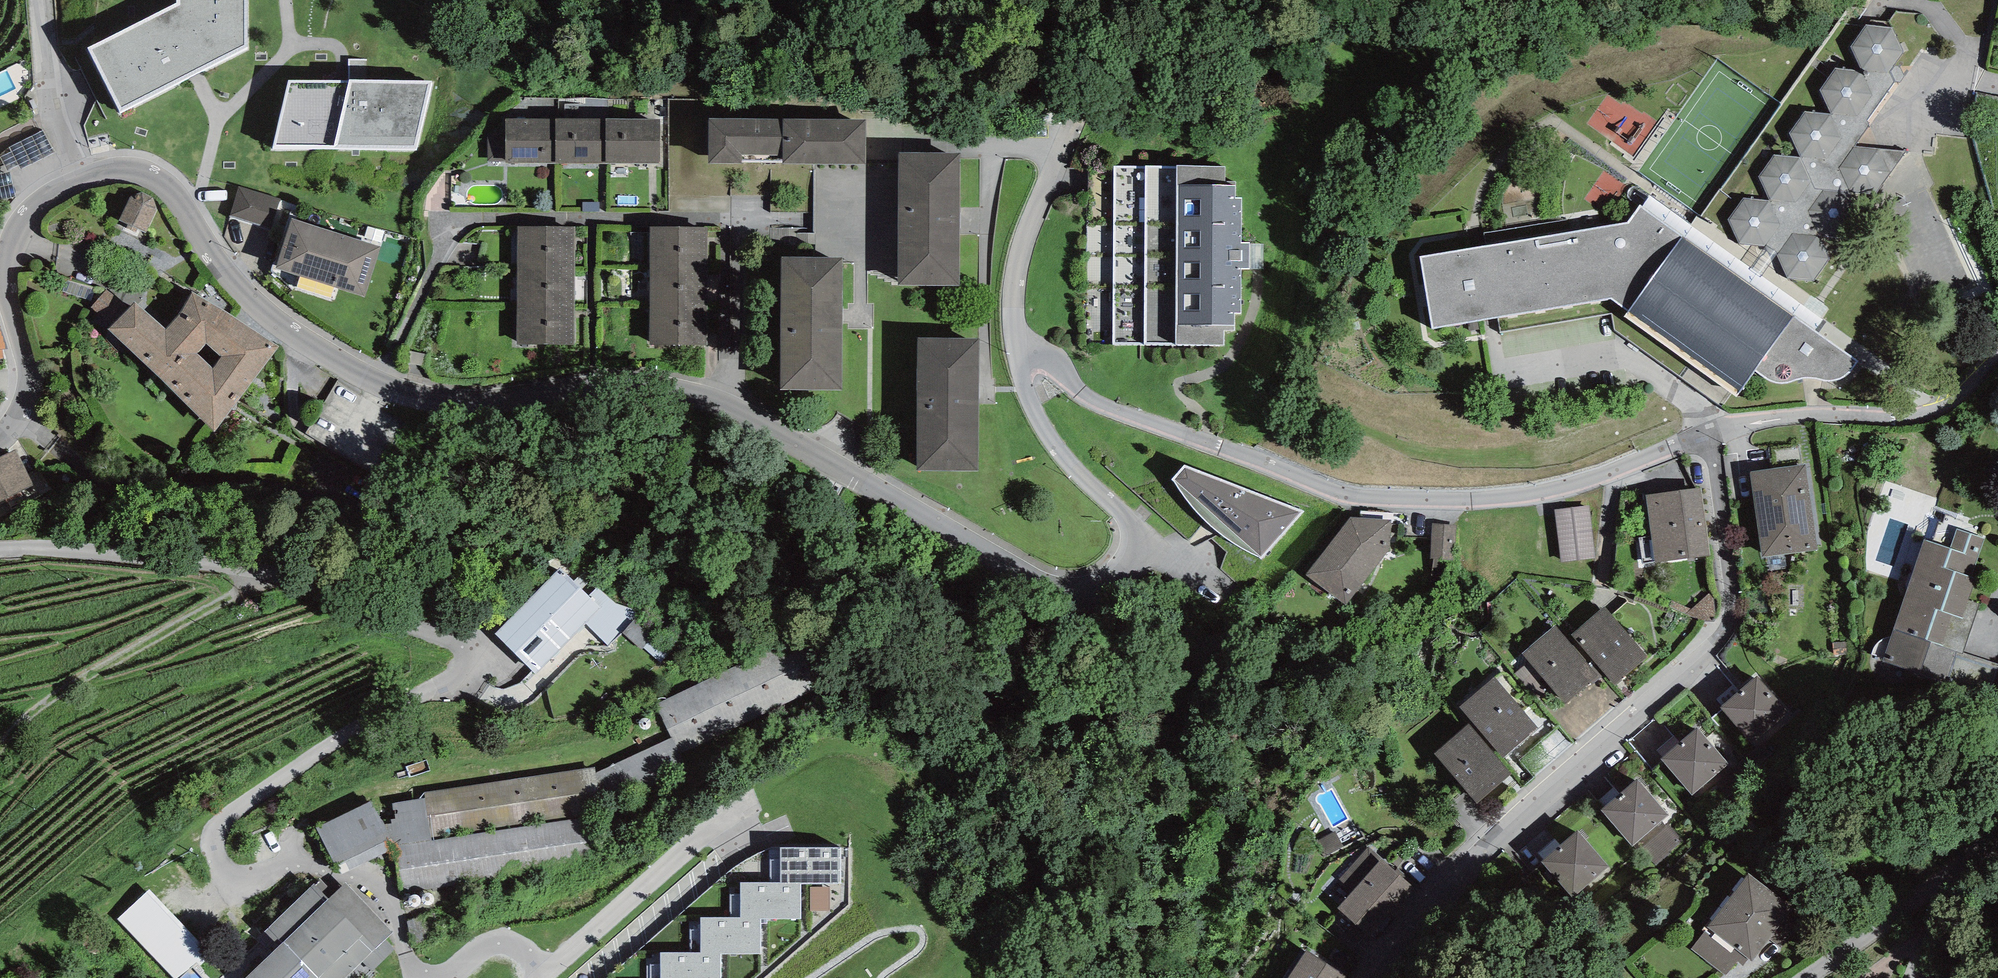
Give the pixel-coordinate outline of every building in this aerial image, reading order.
[(176,3),(88,47),(121,111),(249,46),(249,0),(176,0),(176,3)] [(1893,28),(1865,25),(1851,46),(1860,68),(1857,70),(1834,69),(1820,89),(1830,114),(1805,111),(1790,133),(1799,158),(1775,154),(1760,177),(1770,201),(1743,198),(1728,218),(1739,244),(1767,245),(1778,253),(1789,278),(1815,280),(1875,193),(1906,151),(1854,146),(1869,125),(1867,120),(1895,82),(1890,72),(1896,63),(1903,52),(1893,28)] [(1900,67),(1896,63),(1890,72),(1895,82),(1900,83),(1905,76),(1900,67)] [(432,81),(288,79),(271,149),(415,151),(432,81)] [(554,162),(555,118),(505,119),(505,162),(554,162)] [(605,119),(555,118),(554,162),(605,162),(605,119)] [(660,118),(605,119),(605,162),(660,162),(660,118)] [(866,119),(708,118),(707,163),(866,164),(866,119)] [(43,130),(8,148),(10,152),(0,157),(7,171),(18,165),(20,169),(55,152),(43,130)] [(957,152),(898,154),(901,284),(960,283),(957,152)] [(1225,167),(1087,165),(1085,344),(1224,346),(1224,330),(1235,330),(1235,312),(1241,312),(1241,269),(1250,269),(1250,243),(1241,243),(1242,198),(1236,198),(1236,181),(1225,181),(1225,167)] [(239,186),(229,216),(271,229),(280,199),(239,186)] [(130,197),(119,220),(127,225),(124,228),(136,233),(138,229),(146,232),(158,209),(154,198),(141,191),(130,197)] [(1651,195),(1643,206),(1819,333),(1826,322),(1651,195)] [(1629,222),(1421,257),(1431,328),(1498,317),(1611,298),(1629,310),(1624,315),(1731,393),(1736,397),(1754,370),(1758,373),(1766,378),(1775,382),(1786,383),(1793,382),(1799,378),(1809,377),(1818,379),(1824,381),(1833,381),(1841,378),(1849,373),(1858,361),(1819,333),(1643,206),(1641,204),(1629,222)] [(381,247),(292,219),(276,269),(365,297),(381,247)] [(575,226),(518,226),(518,265),(575,266),(575,226)] [(706,227),(649,226),(649,266),(706,266),(706,227)] [(842,258),(782,258),(781,389),(842,390),(842,258)] [(574,303),(575,266),(518,265),(518,303),(574,303)] [(706,303),(706,266),(649,266),(649,303),(706,303)] [(112,326),(128,309),(106,290),(91,307),(112,326)] [(279,348),(193,293),(182,312),(165,329),(135,302),(128,309),(112,326),(109,329),(214,431),(279,348)] [(1723,406),(1731,393),(1624,315),(1629,310),(1611,298),(1498,317),(1500,332),(1612,312),(1615,329),(1723,406)] [(574,344),(574,303),(518,303),(517,344),(574,344)] [(705,345),(706,303),(649,303),(649,344),(705,345)] [(979,340),(920,338),(917,470),(976,472),(979,340)] [(427,356),(405,349),(400,367),(421,374),(427,356)] [(17,450),(0,458),(0,502),(35,485),(17,450)] [(1805,465),(1751,472),(1763,557),(1817,550),(1805,465)] [(1184,466),(1172,479),(1179,488),(1184,497),(1191,504),(1198,513),(1207,522),(1223,536),(1238,546),(1256,556),(1262,559),(1305,511),(1184,466)] [(1701,486),(1645,494),(1654,563),(1710,555),(1701,486)] [(1588,506),(1555,509),(1561,562),(1594,558),(1588,506)] [(1393,520),(1350,517),(1305,574),(1346,605),(1387,551),(1390,551),(1393,520)] [(1455,524),(1432,524),(1431,559),(1455,560),(1455,524)] [(1984,538),(1957,529),(1950,548),(1923,539),(1879,671),(1917,684),(1930,643),(1942,647),(1952,615),(1962,618),(1968,600),(1975,578),(1971,577),(1984,538)] [(560,569),(530,600),(570,640),(586,623),(600,608),(588,596),(560,569)] [(597,587),(588,596),(600,608),(586,623),(607,646),(641,610),(616,603),(597,587)] [(1709,593),(1685,615),(1713,620),(1717,615),(1714,599),(1709,593)] [(570,640),(530,600),(495,634),(536,674),(570,640)] [(1978,603),(1968,600),(1962,618),(1952,615),(1942,647),(1930,643),(1917,684),(1944,691),(1956,651),(1962,653),(1978,603)] [(1603,607),(1572,635),(1615,683),(1646,656),(1603,607)] [(673,654),(635,619),(622,632),(642,650),(643,648),(663,666),(673,654)] [(1556,625),(1522,653),(1564,704),(1598,676),(1556,625)] [(799,639),(656,704),(671,737),(682,761),(825,696),(799,639)] [(1956,651),(1944,691),(1988,705),(1997,674),(1997,664),(1962,653),(1956,651)] [(1757,676),(1720,707),(1751,743),(1788,712),(1757,676)] [(1495,677),(1460,707),(1503,757),(1538,727),(1495,677)] [(1512,774),(1469,723),(1434,753),(1476,804),(1512,774)] [(1696,729),(1661,759),(1692,795),(1727,764),(1696,729)] [(682,761),(671,737),(595,773),(607,797),(682,761)] [(595,773),(594,767),(423,793),(425,799),(393,803),(396,823),(384,826),(391,839),(393,851),(400,893),(607,858),(604,840),(595,773)] [(1637,780),(1601,811),(1632,846),(1667,815),(1637,780)] [(372,801),(316,828),(335,866),(391,839),(384,826),(372,801)] [(1609,867),(1577,830),(1558,846),(1559,847),(1542,862),(1573,898),(1609,867)] [(770,860),(770,883),(800,883),(841,884),(841,848),(781,847),(781,860),(770,860)] [(1416,891),(1369,847),(1339,880),(1352,892),(1337,908),(1372,939),(1416,891)] [(1793,906),(1748,872),(1706,926),(1708,927),(1691,949),(1726,976),(1737,961),(1743,966),(1749,958),(1751,960),(1793,906)] [(313,884),(264,931),(279,946),(246,977),(347,977),(363,963),(372,972),(394,951),(385,941),(393,933),(345,883),(328,900),(313,884)] [(770,883),(740,883),(740,895),(730,895),(730,918),(761,918),(800,919),(800,883),(770,883)] [(208,948),(150,889),(121,918),(179,976),(208,948)] [(730,918),(701,918),(701,929),(690,929),(690,953),(720,953),(761,953),(761,918),(730,918)] [(1305,951),(1287,977),(1347,977),(1305,951)] [(720,953),(690,953),(661,953),(661,965),(647,965),(647,977),(720,977),(720,953)]
